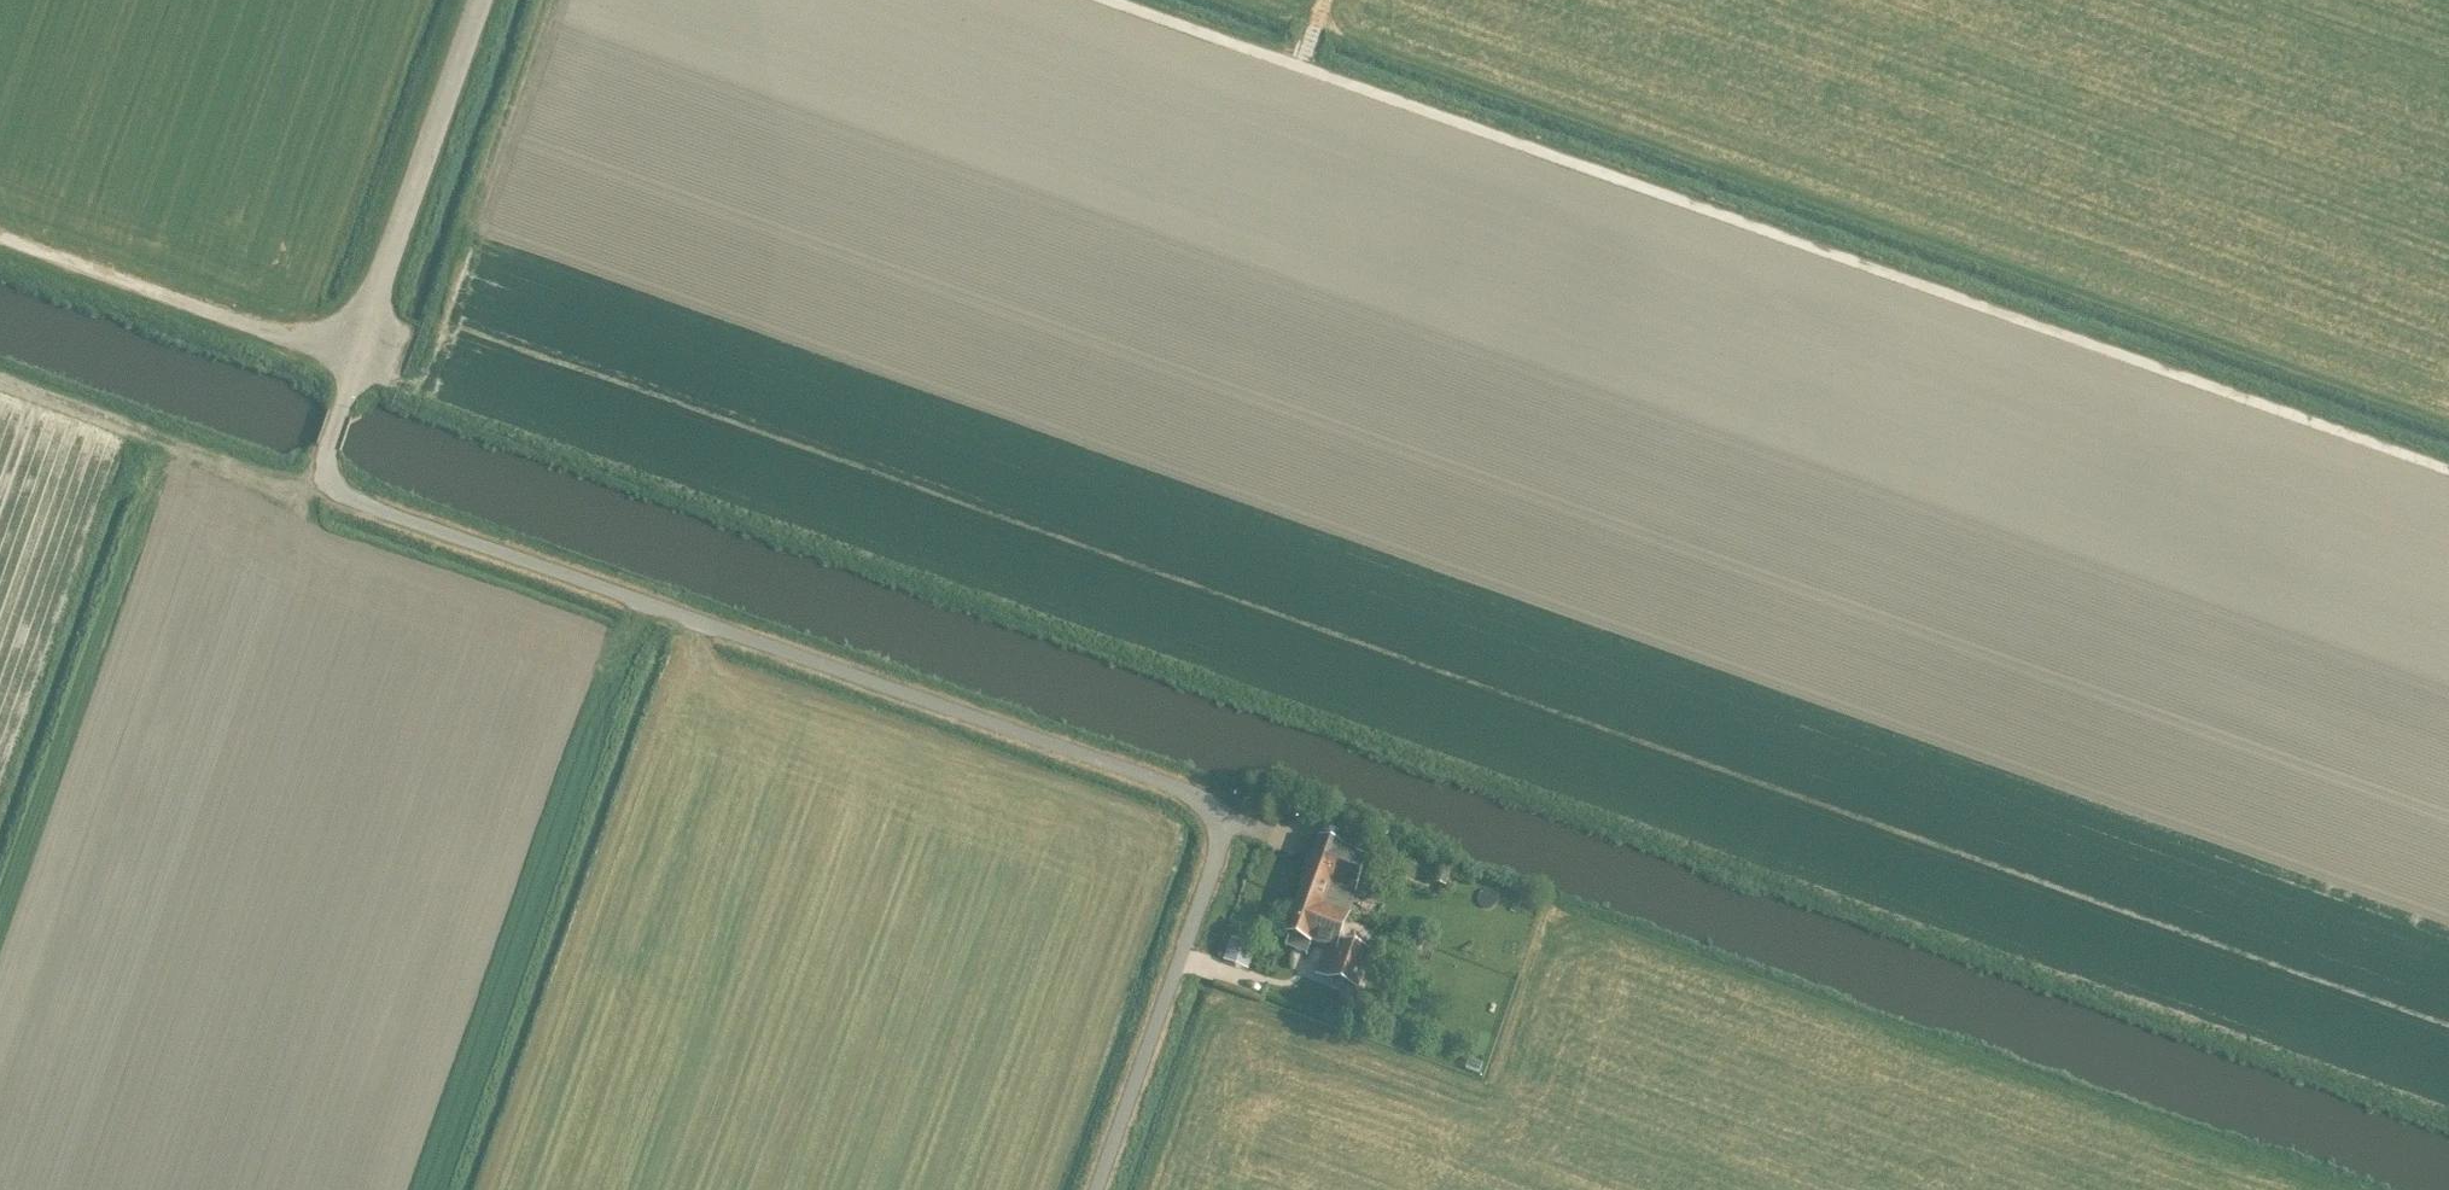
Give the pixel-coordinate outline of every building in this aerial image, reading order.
[(1368,854),(1343,845),(1343,844),(1317,835),(1284,930),(1310,939),(1310,938),(1336,947),(1348,913),(1341,910),(1347,894),(1343,892),(1344,888),(1355,892),(1368,854)] [(1432,879),(1445,883),(1452,863),(1438,859),(1432,879)] [(1228,954),(1241,959),(1248,940),(1234,935),(1228,954)] [(1341,971),(1353,977),(1364,947),(1339,938),(1329,966),(1341,971)]
